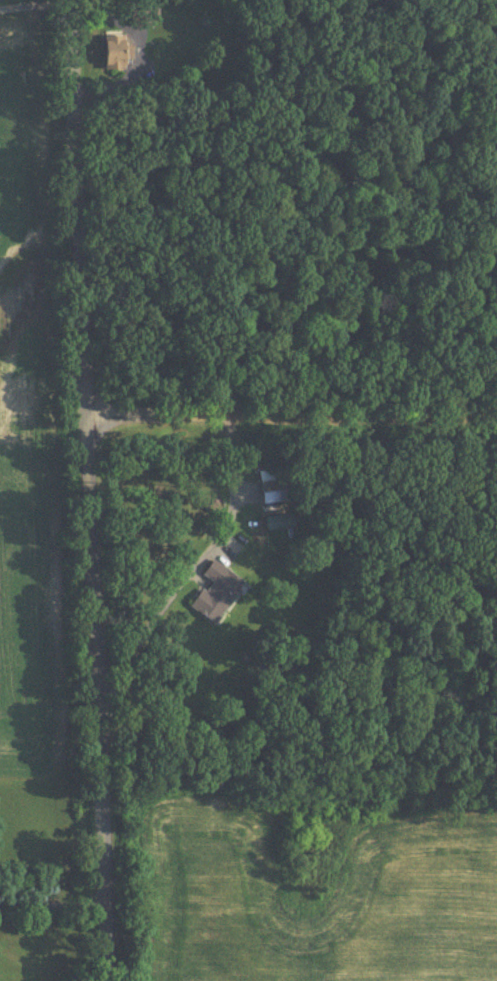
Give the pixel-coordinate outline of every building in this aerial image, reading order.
[(132,62),(132,49),(125,49),(125,39),(106,39),(106,72),(126,72),(126,62),(132,62)] [(290,503),(284,468),(258,472),(264,507),(290,503)] [(215,627),(244,585),(212,563),(202,578),(212,585),(205,594),(202,591),(190,609),(215,627)]
